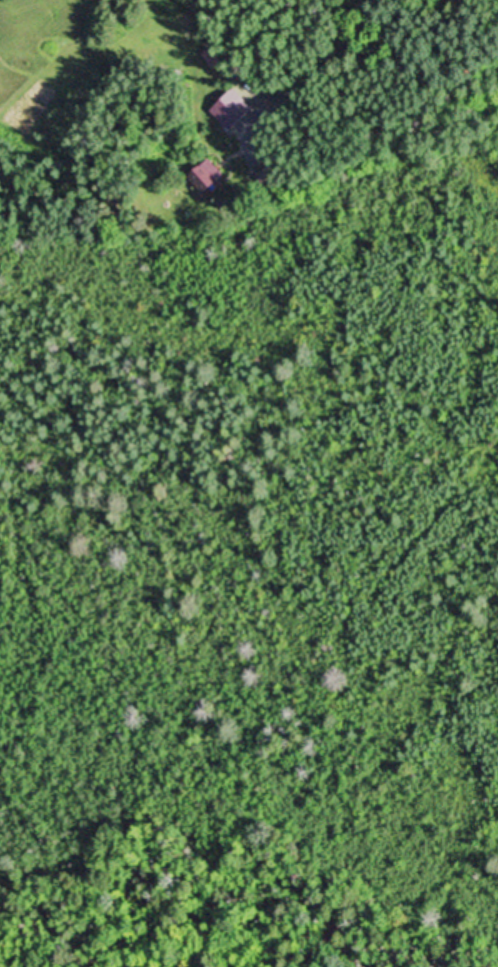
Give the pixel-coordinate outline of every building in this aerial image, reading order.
[(189,173),(205,194),(226,178),(211,157),(189,173)]
